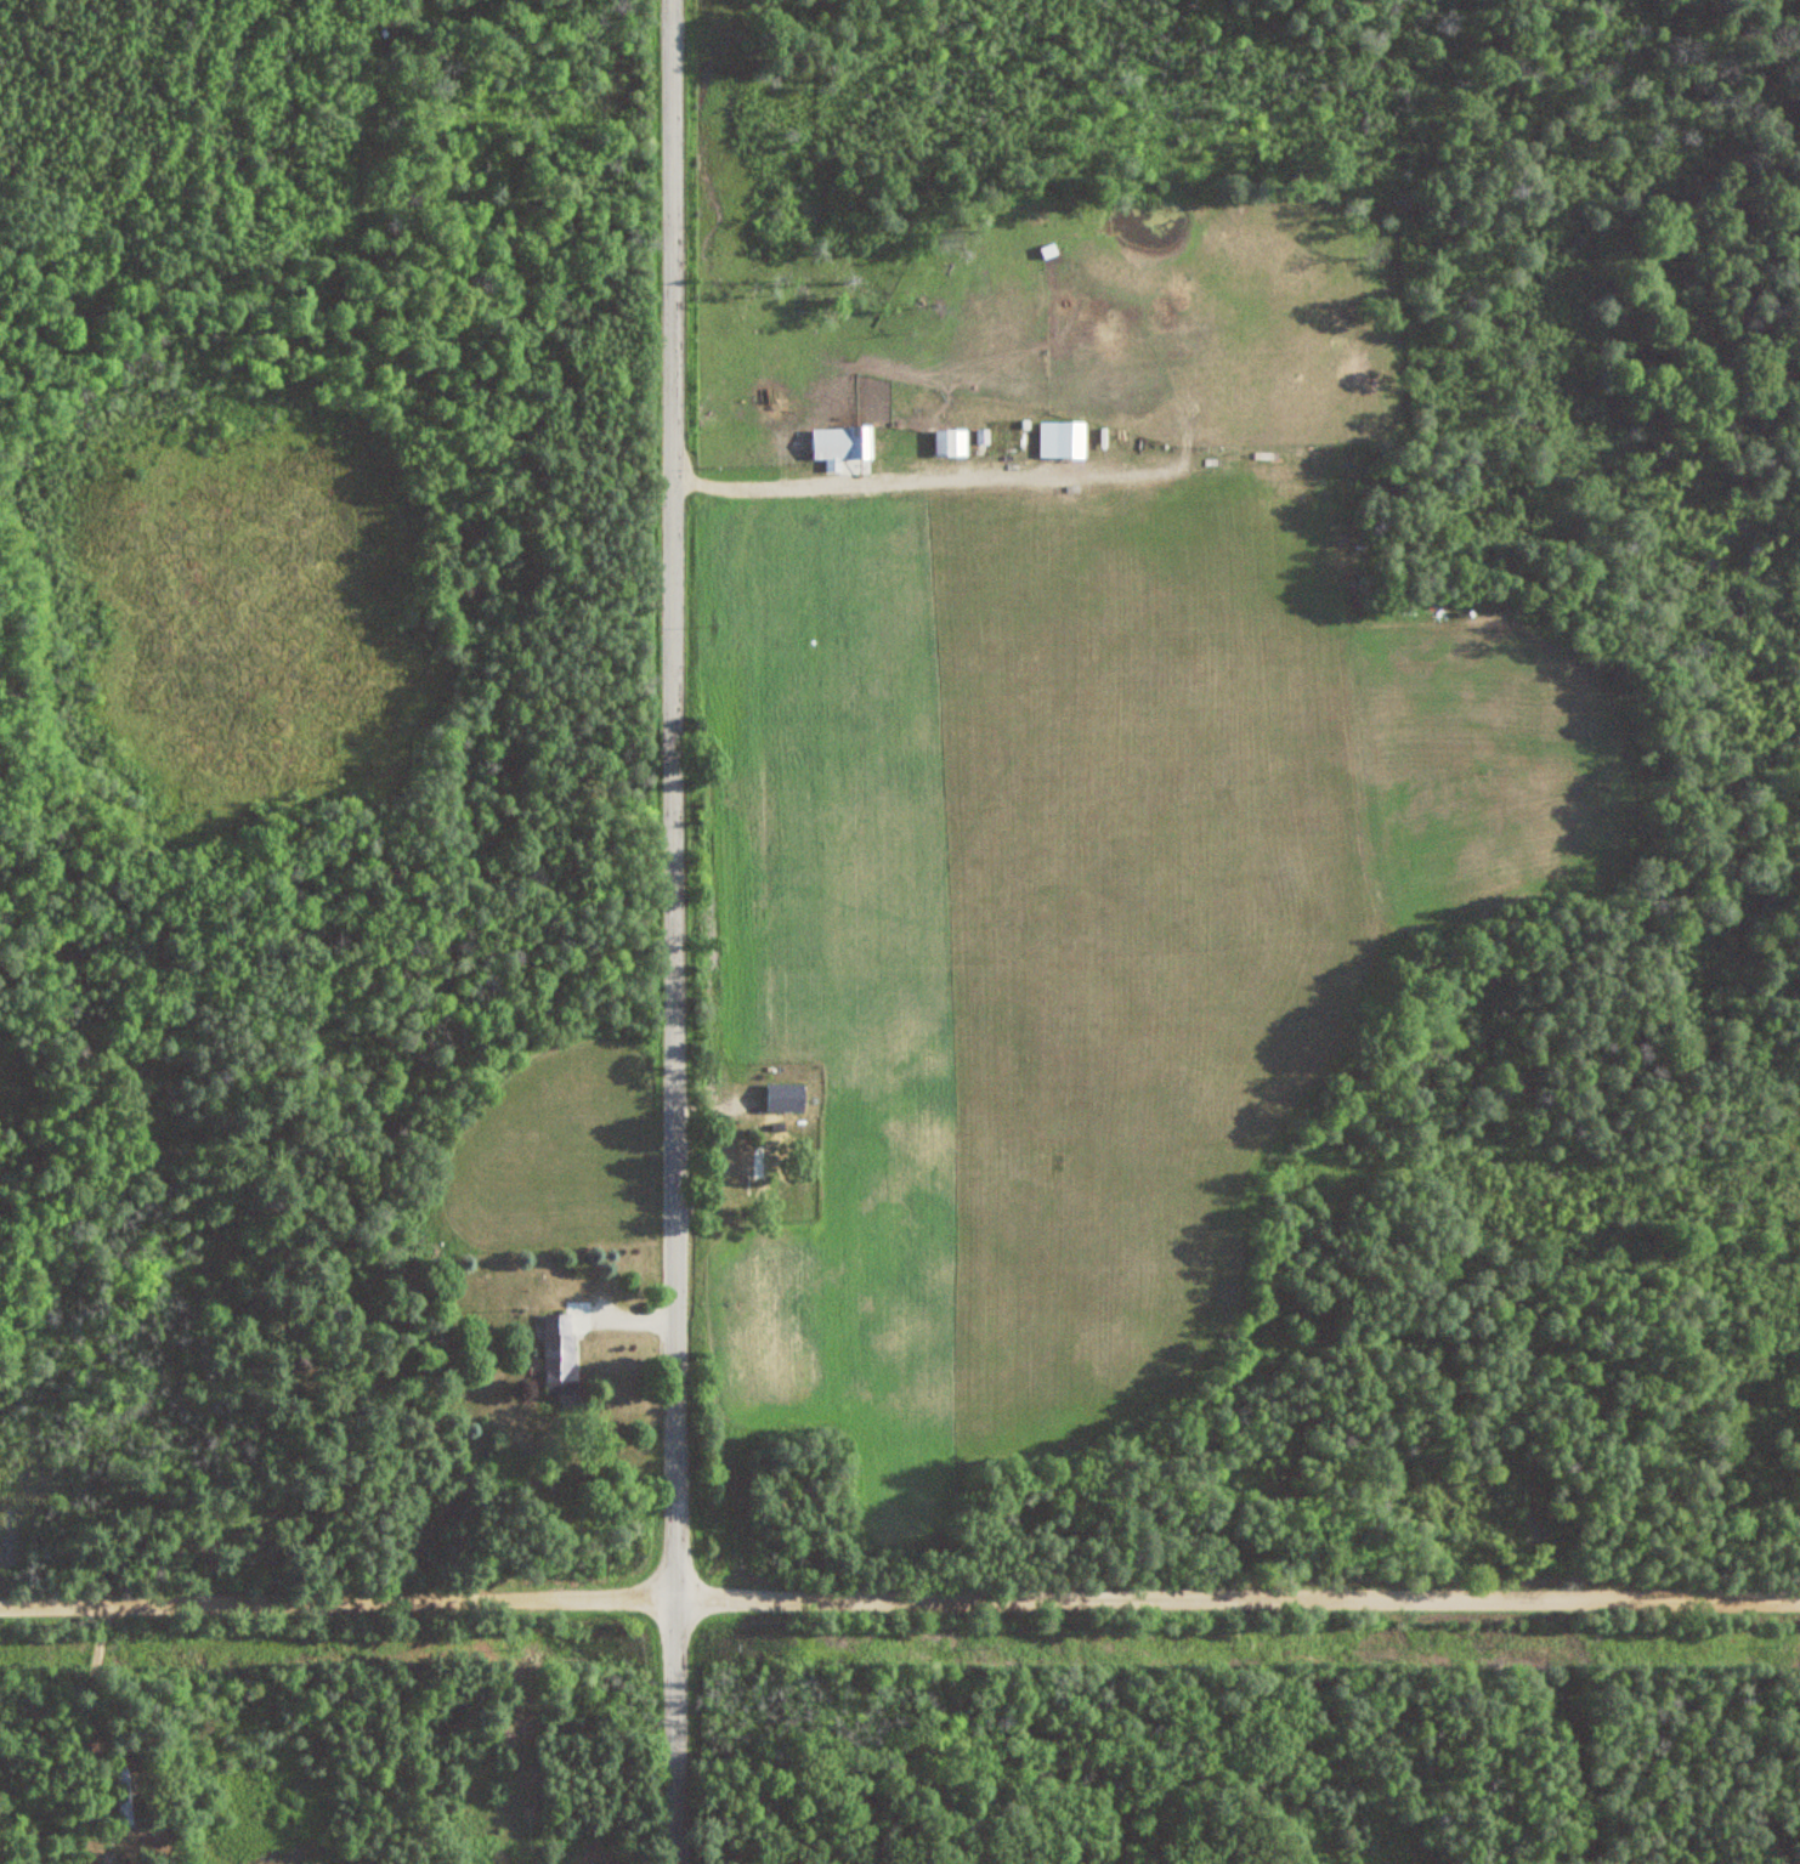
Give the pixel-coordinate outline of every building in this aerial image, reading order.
[(871,427),(811,428),(812,460),(826,460),(826,471),(840,471),(840,460),(871,459),(871,427)] [(935,429),(935,456),(967,456),(967,429),(935,429)] [(745,1157),(745,1180),(766,1180),(766,1137),(755,1137),(755,1157),(745,1157)] [(574,1313),(543,1313),(543,1394),(574,1394),(574,1313)] [(127,1768),(113,1769),(117,1825),(130,1825),(127,1768)]
